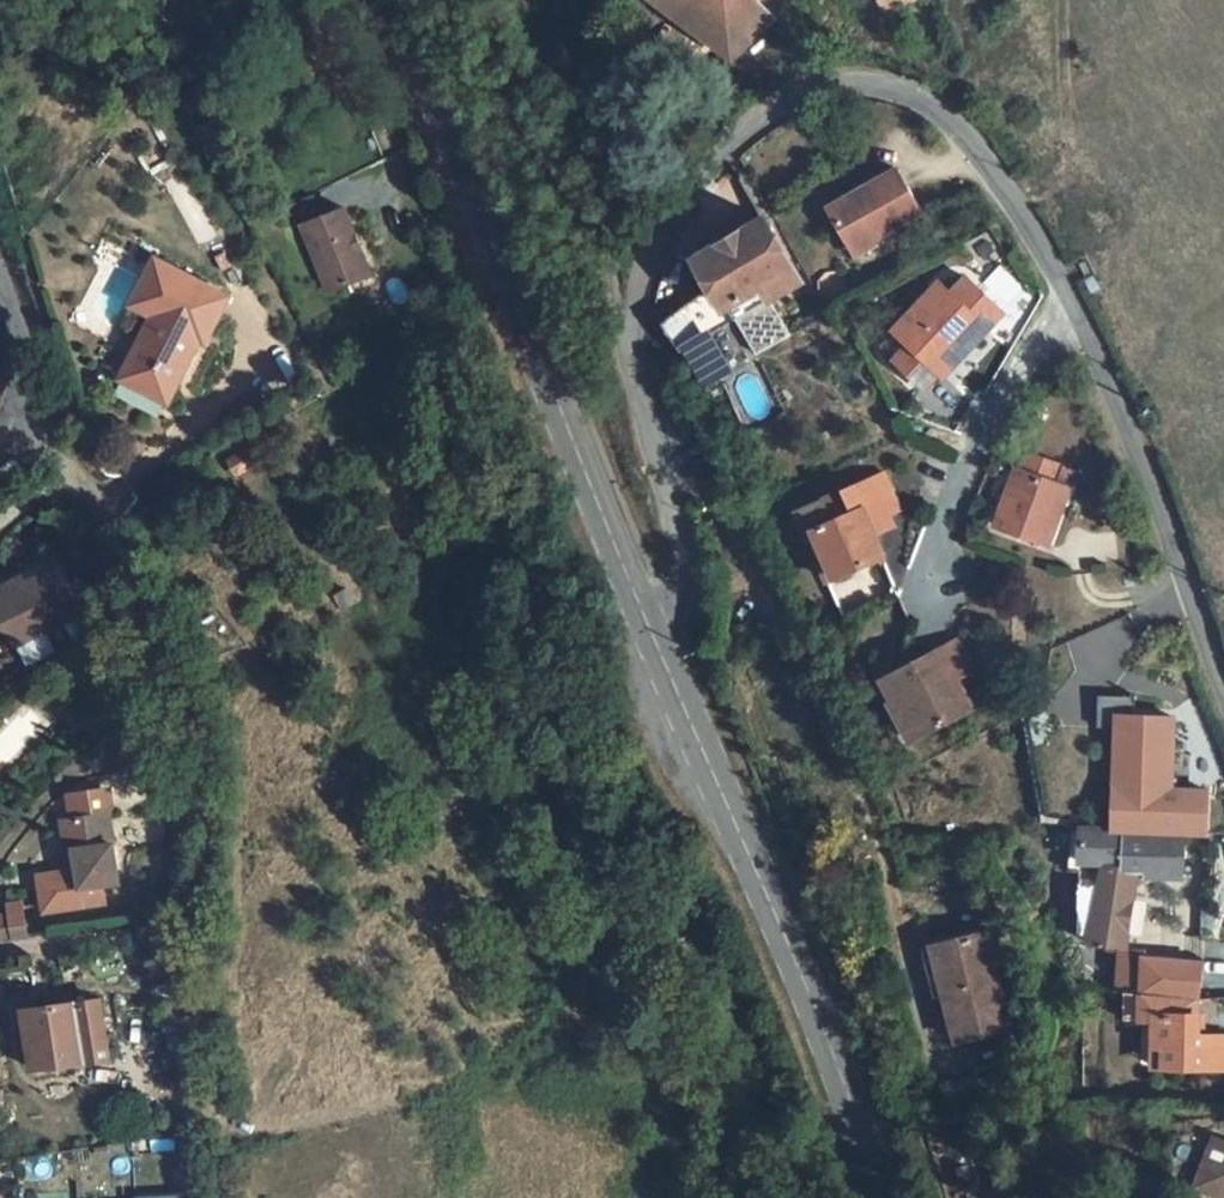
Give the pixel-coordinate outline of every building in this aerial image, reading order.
[(646,5),(649,7),(731,76),(782,28),(763,10),(773,0),(651,0),(646,5)] [(877,23),(893,16),(909,5),(907,0),(863,0),(877,23)] [(890,187),(821,224),(842,264),(911,227),(890,187)] [(392,277),(360,214),(317,234),(348,299),(392,277)] [(669,318),(686,362),(733,335),(766,316),(795,299),(762,232),(693,272),(707,295),(669,318)] [(184,364),(194,346),(208,351),(231,306),(190,282),(158,267),(134,314),(167,332),(157,349),(143,342),(121,380),(173,409),(196,371),(184,364)] [(895,344),(910,357),(898,371),(925,394),(977,337),(982,341),(999,322),(966,292),(949,310),(936,298),(895,344)] [(785,352),(766,316),(733,335),(752,372),(785,352)] [(1008,512),(997,539),(1048,557),(1071,496),(1058,491),(1062,481),(1028,469),(1012,514),(1008,512)] [(875,493),(797,522),(824,591),(880,569),(867,537),(888,528),(875,493)] [(0,609),(0,652),(3,658),(74,624),(52,578),(16,595),(13,588),(0,595),(0,597),(5,607),(0,609)] [(906,709),(922,747),(972,721),(956,691),(972,682),(957,654),(889,686),(900,712),(906,709)] [(922,747),(906,709),(900,712),(893,716),(911,752),(922,747)] [(1101,897),(1135,901),(1137,883),(1148,884),(1147,890),(1182,891),(1184,846),(1205,847),(1207,805),(1172,802),(1176,731),(1117,728),(1113,843),(1083,842),(1081,874),(1106,876),(1101,897)] [(87,819),(90,840),(75,842),(82,891),(42,898),(48,935),(112,925),(110,908),(127,906),(118,841),(125,841),(121,814),(87,819)] [(90,840),(87,819),(72,821),(75,842),(90,840)] [(1126,959),(1135,901),(1101,897),(1087,955),(1126,959)] [(13,940),(17,963),(31,960),(27,924),(12,926),(13,940)] [(0,942),(0,965),(17,963),(13,940),(0,942)] [(961,1052),(1010,1040),(989,948),(940,960),(949,998),(961,1052)] [(927,962),(937,1001),(949,998),(940,960),(927,962)] [(1121,966),(1119,1007),(1189,1012),(1195,1013),(1199,1013),(1204,976),(1146,970),(1121,966)] [(1119,1007),(1113,1007),(1112,1034),(1144,1035),(1144,1062),(1158,1062),(1158,1088),(1218,1089),(1219,1053),(1190,1053),(1190,1029),(1188,1029),(1189,1012),(1119,1007)] [(101,1012),(32,1020),(37,1082),(106,1073),(101,1012)] [(1158,1062),(1144,1062),(1143,1088),(1158,1088),(1158,1062)] [(1195,1197),(1223,1197),(1223,1153),(1216,1150),(1195,1197)]
